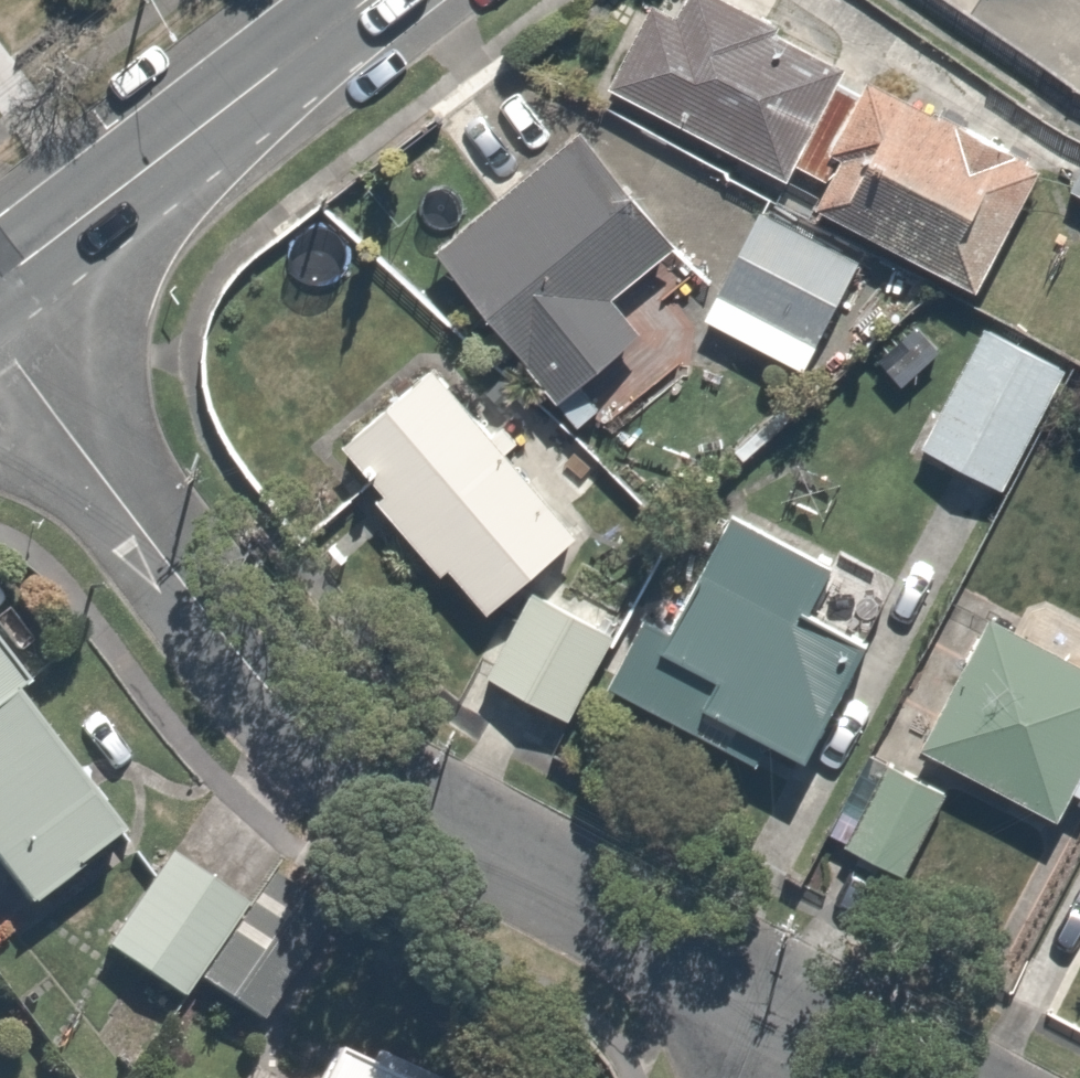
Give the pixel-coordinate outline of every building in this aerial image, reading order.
[(752,0),(647,0),(605,82),(782,173),(846,48),(752,0)] [(1042,163),(876,70),(805,197),(971,290),(1042,163)] [(609,275),(668,232),(591,123),(435,234),(552,399),(649,330),(609,275)] [(1062,185),(1079,197),(1079,158),(1062,185)] [(865,262),(761,197),(704,288),(808,353),(865,262)] [(1064,358),(978,312),(911,438),(997,483),(1064,358)] [(578,535),(430,348),(333,425),(480,612),(578,535)] [(737,497),(665,639),(706,660),(686,698),(792,752),(853,631),(799,604),(829,544),(737,497)] [(567,712),(619,616),(534,570),(482,665),(567,712)] [(989,596),(909,738),(1049,817),(1079,762),(1079,647),(989,596)] [(12,657),(0,642),(0,666),(12,657)] [(18,903),(132,818),(12,657),(0,666),(0,879),(18,903)] [(950,796),(880,753),(827,840),(898,883),(950,796)] [(255,891),(168,833),(102,932),(188,990),(255,891)] [(325,1017),(295,1077),(450,1077),(325,1017)]
